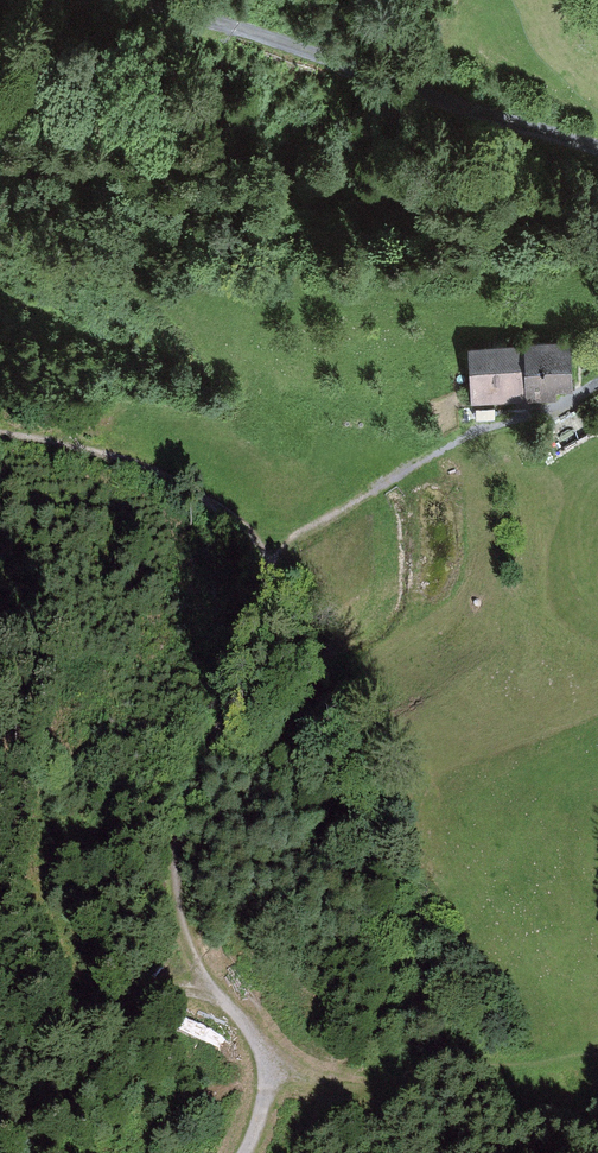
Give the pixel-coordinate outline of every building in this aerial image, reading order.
[(569,341),(467,348),(470,400),(573,393),(569,341)]
